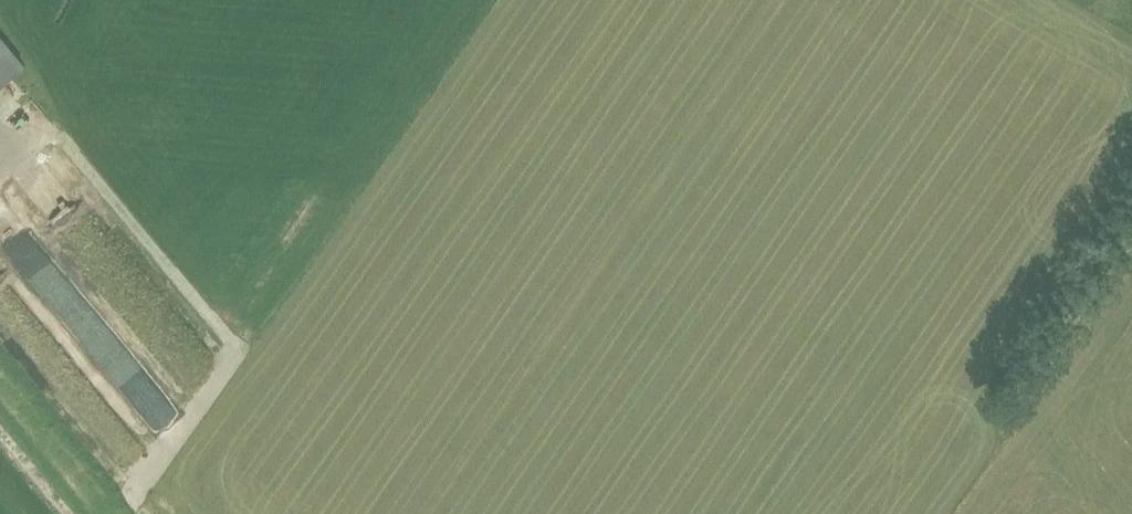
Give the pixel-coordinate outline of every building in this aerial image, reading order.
[(0,32),(0,84),(26,63),(0,32)]
